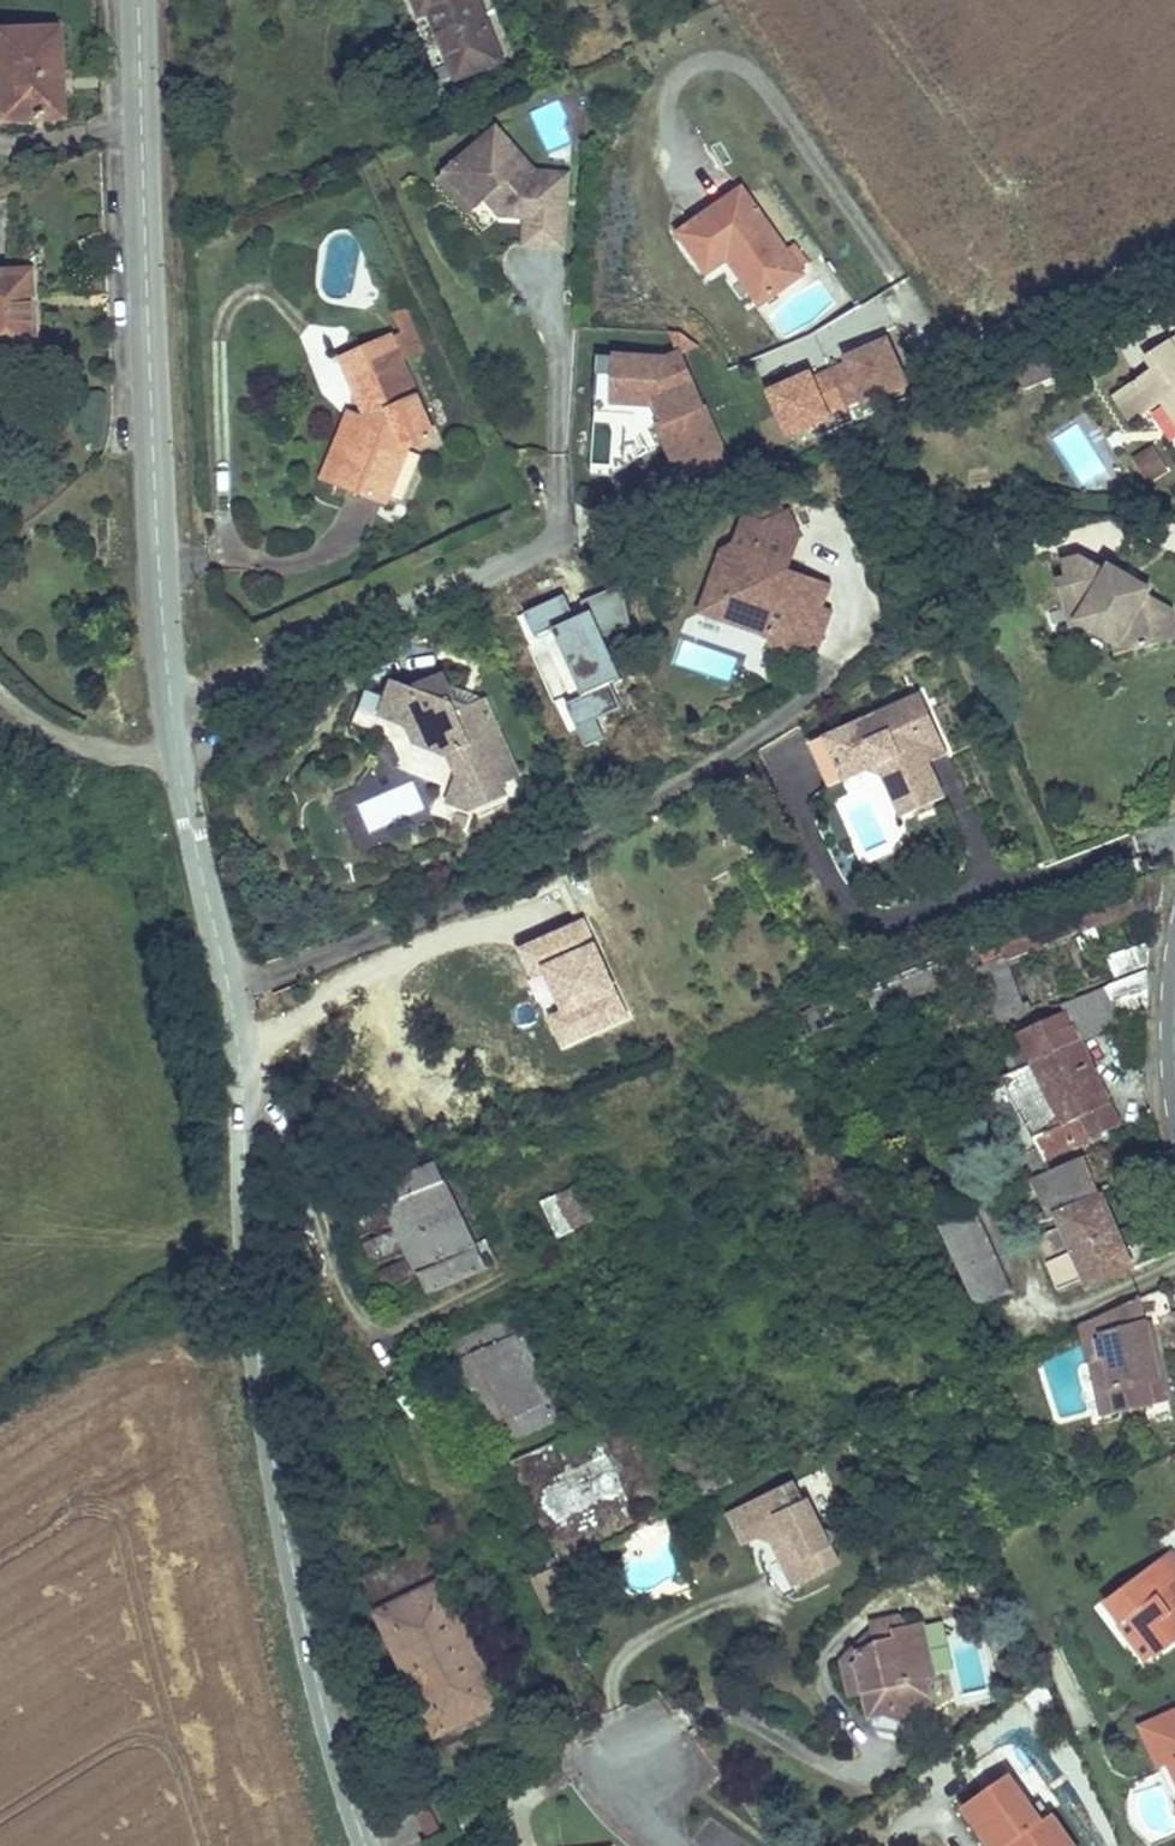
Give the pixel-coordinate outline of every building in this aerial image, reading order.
[(476,0),(415,0),(421,16),(431,12),(458,79),(501,61),(476,0)] [(56,29),(2,33),(5,92),(0,92),(0,120),(61,117),(56,29)] [(523,174),(483,131),(439,172),(462,196),(465,193),(475,203),(489,218),(513,220),(535,221),(536,203),(555,205),(556,176),(523,174)] [(462,196),(439,172),(433,178),(465,212),(475,203),(465,193),(462,196)] [(785,252),(742,190),(680,234),(708,274),(732,258),(736,264),(733,266),(760,305),(803,274),(799,270),(810,263),(797,245),(785,252)] [(552,252),(555,205),(536,203),(535,221),(513,220),(511,249),(552,252)] [(33,272),(0,274),(0,356),(37,354),(33,272)] [(424,352),(404,309),(395,313),(403,333),(391,338),(401,363),(424,352)] [(434,438),(401,363),(391,338),(344,357),(371,418),(361,444),(353,441),(337,484),(350,489),(383,503),(385,504),(408,449),(434,438)] [(812,373),(770,391),(790,436),(832,418),(829,413),(865,397),(867,403),(909,384),(889,338),(847,357),(849,362),(814,378),(812,373)] [(1170,341),(1147,355),(1154,369),(1115,394),(1134,422),(1152,411),(1164,403),(1174,419),(1174,349),(1170,341)] [(666,355),(617,352),(617,355),(616,402),(661,406),(668,419),(656,425),(681,480),(731,457),(682,350),(666,355)] [(616,402),(617,355),(600,355),(598,411),(636,412),(650,452),(658,449),(650,427),(656,425),(668,419),(661,406),(616,402)] [(361,444),(371,418),(368,418),(349,416),(349,417),(324,479),(337,484),(353,441),(361,444)] [(1129,459),(1145,489),(1171,475),(1154,445),(1129,459)] [(830,588),(796,576),(794,579),(790,579),(785,567),(787,562),(791,562),(801,535),(789,512),(764,525),(745,518),(735,546),(739,554),(740,555),(723,600),(723,601),(732,604),(770,617),(775,629),(767,634),(767,635),(768,637),(778,656),(798,645),(816,651),(830,613),(821,610),(830,588)] [(770,617),(732,604),(723,601),(723,600),(740,555),(739,554),(735,546),(723,551),(701,612),(768,637),(767,635),(767,634),(775,629),(770,617)] [(1105,574),(1078,558),(1060,561),(1061,578),(1052,579),(1061,609),(1086,604),(1124,626),(1129,649),(1159,642),(1157,632),(1174,629),(1170,612),(1144,596),(1148,589),(1134,581),(1132,584),(1122,578),(1124,575),(1110,567),(1105,574)] [(1134,581),(1124,575),(1122,578),(1132,584),(1134,581)] [(1124,626),(1086,604),(1061,609),(1065,622),(1079,618),(1113,637),(1117,651),(1129,649),(1124,626)] [(1157,632),(1159,642),(1174,638),(1174,632),(1174,629),(1157,632)] [(519,779),(483,700),(467,708),(455,702),(443,677),(418,688),(395,681),(388,698),(367,689),(353,727),(386,740),(394,743),(395,742),(407,724),(414,741),(450,755),(460,779),(451,803),(474,812),(506,797),(501,787),(519,779)] [(823,779),(872,757),(889,764),(912,815),(945,800),(929,765),(917,737),(935,729),(920,696),(809,746),(823,779)] [(947,757),(935,729),(917,737),(929,765),(947,757)] [(901,820),(912,815),(889,764),(872,757),(823,779),(829,790),(868,773),(882,778),(901,820)] [(1011,968),(1009,962),(1075,934),(1077,939),(1078,941),(1083,952),(1102,943),(1101,942),(1096,927),(1142,909),(1156,907),(1159,906),(1168,867),(1012,930),(855,993),(800,1015),(810,1039),(875,1013),(878,1020),(985,976),(994,1002),(986,1005),(990,1017),(998,1014),(1001,1020),(1026,1009),(1011,968)] [(1011,968),(1078,941),(1077,939),(1075,934),(1009,962),(1011,968)] [(1149,964),(1151,943),(1108,957),(1115,978),(1145,966),(1149,964)] [(1121,1125),(1082,1043),(1127,1024),(1125,1016),(1148,1009),(1148,972),(1145,972),(1062,1005),(1065,1012),(1019,1032),(1027,1049),(1034,1065),(1015,1073),(985,1087),(1021,1157),(1005,1164),(1024,1207),(1093,1175),(1086,1158),(1049,1173),(1045,1162),(1121,1125)] [(1034,1065),(1027,1049),(1008,1057),(1009,1058),(1015,1073),(1034,1065)] [(944,1214),(905,1141),(891,1149),(889,1150),(926,1222),(943,1215),(944,1214)] [(487,1269),(436,1163),(377,1187),(386,1208),(351,1222),(358,1238),(393,1222),(397,1230),(361,1246),(364,1253),(370,1267),(406,1251),(411,1259),(374,1275),(383,1294),(419,1277),(429,1295),(429,1296),(487,1269)] [(1134,1269),(1093,1175),(1024,1207),(1058,1289),(1084,1279),(1090,1290),(1134,1269)] [(595,1221),(579,1186),(541,1204),(557,1239),(595,1221)] [(948,1241),(984,1225),(977,1207),(939,1224),(940,1225),(948,1241)] [(1014,1291),(984,1225),(948,1241),(978,1306),(1014,1291)] [(563,1416),(537,1367),(512,1319),(450,1345),(501,1444),(563,1416)] [(1158,1380),(1145,1323),(1101,1335),(1101,1340),(1084,1343),(1087,1357),(1088,1365),(1090,1364),(1091,1364),(1106,1361),(1112,1384),(1112,1385),(1097,1388),(1096,1388),(1102,1416),(1170,1401),(1165,1378),(1158,1380)] [(1112,1384),(1106,1361),(1091,1364),(1090,1364),(1097,1388),(1112,1385),(1112,1384)] [(635,1526),(587,1428),(511,1462),(512,1463),(558,1562),(635,1526)] [(734,1485),(713,1437),(712,1438),(671,1455),(693,1503),(734,1485)] [(824,1533),(809,1501),(803,1504),(793,1485),(745,1507),(762,1539),(775,1543),(794,1585),(838,1563),(829,1544),(835,1534),(824,1533)] [(747,1547),(762,1539),(745,1507),(730,1515),(747,1547)] [(501,1704),(441,1582),(448,1578),(430,1542),(360,1577),(376,1612),(436,1736),(443,1749),(507,1717),(501,1704)] [(1172,1555),(1109,1603),(1123,1623),(1130,1619),(1143,1635),(1159,1654),(1174,1642),(1174,1559),(1172,1555)] [(937,1675),(925,1626),(909,1630),(897,1618),(874,1624),(874,1631),(843,1662),(851,1694),(866,1690),(874,1720),(904,1712),(908,1724),(931,1720),(933,1720),(936,1716),(926,1679),(934,1677),(937,1675)] [(1143,1635),(1130,1619),(1123,1623),(1119,1627),(1132,1643),(1133,1643),(1143,1635)] [(910,1741),(933,1720),(931,1720),(908,1724),(904,1712),(874,1720),(876,1730),(900,1734),(910,1742),(910,1741)] [(1173,1765),(1158,1732),(1174,1724),(1174,1712),(1144,1726),(1164,1769),(1173,1765)] [(1158,1732),(1173,1765),(1174,1764),(1174,1724),(1158,1732)] [(1052,1814),(1043,1821),(1031,1807),(1008,1775),(964,1806),(993,1845),(1009,1845),(1012,1843),(1014,1845),(1074,1845),(1052,1814)] [(1052,1814),(1042,1799),(1031,1807),(1043,1821),(1052,1814)] [(441,1824),(437,1814),(427,1818),(432,1828),(441,1824)]
